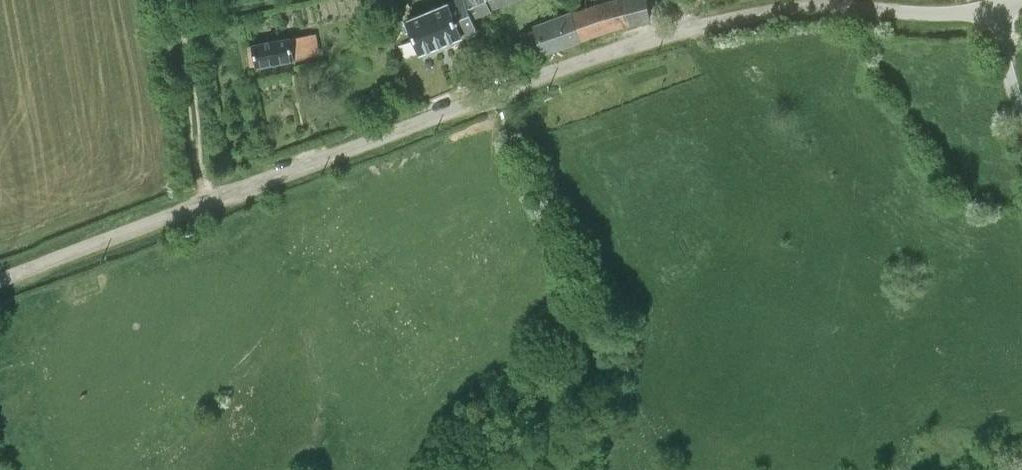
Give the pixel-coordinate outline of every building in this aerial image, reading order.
[(407,15),(422,52),(480,28),(474,14),(507,0),(443,0),(407,15)] [(572,11),(581,40),(656,17),(650,0),(610,0),(572,11)] [(581,40),(572,11),(535,22),(544,51),(581,40)] [(316,32),(292,36),(295,56),(320,52),(316,32)] [(295,56),(292,36),(253,43),(256,65),(296,58),(295,56)]
